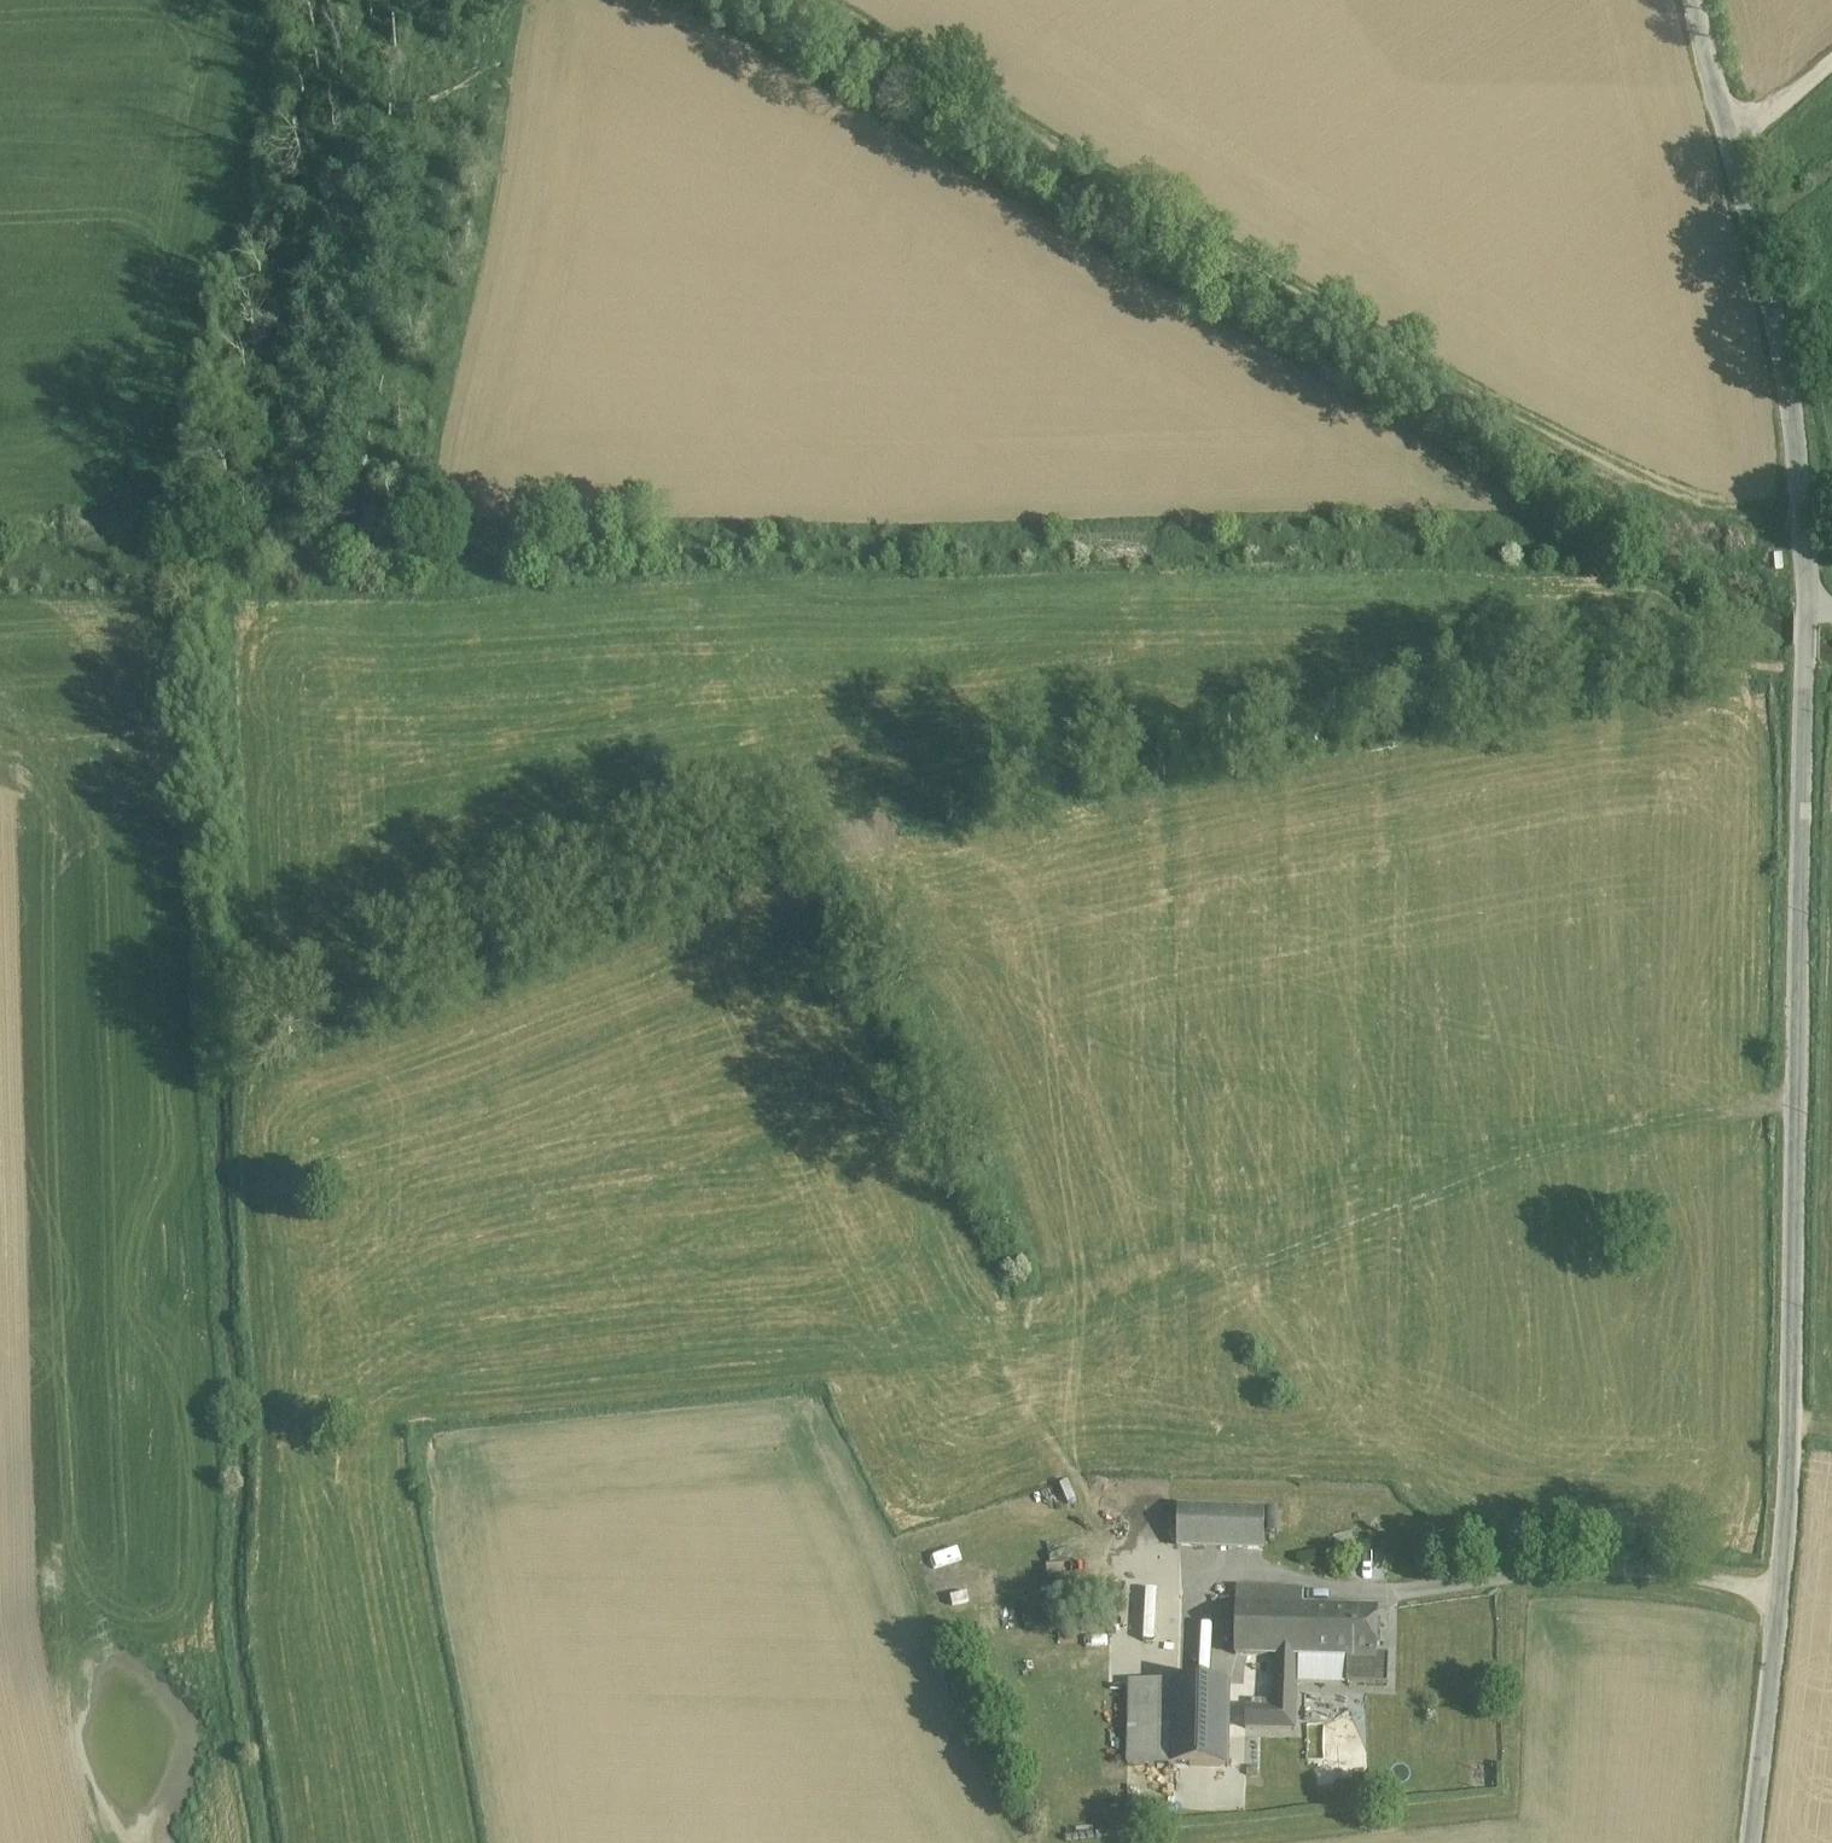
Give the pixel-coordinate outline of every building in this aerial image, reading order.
[(1264,1509),(1198,1508),(1177,1507),(1176,1547),(1263,1549),(1264,1549),(1264,1509)] [(1238,1588),(1237,1605),(1238,1605),(1253,1606),(1253,1588),(1238,1588)] [(1253,1606),(1259,1606),(1260,1606),(1277,1606),(1277,1589),(1256,1588),(1254,1588),(1253,1589),(1253,1606)] [(1277,1606),(1291,1607),(1292,1607),(1302,1607),(1302,1595),(1296,1589),(1281,1589),(1278,1589),(1277,1606)] [(1297,1731),(1297,1690),(1297,1689),(1297,1667),(1306,1667),(1307,1658),(1316,1658),(1317,1608),(1238,1606),(1236,1653),(1237,1655),(1273,1656),(1273,1710),(1246,1710),(1246,1731),(1297,1731)] [(1375,1662),(1376,1642),(1376,1609),(1318,1608),(1317,1656),(1317,1658),(1350,1659),(1350,1683),(1385,1684),(1385,1662),(1375,1662)] [(1324,1668),(1324,1673),(1324,1674),(1323,1690),(1337,1691),(1338,1670),(1338,1669),(1337,1669),(1324,1668)] [(1129,1684),(1128,1744),(1128,1766),(1171,1766),(1171,1690),(1171,1684),(1129,1684)] [(1171,1766),(1192,1766),(1193,1766),(1228,1767),(1229,1685),(1177,1685),(1172,1685),(1172,1686),(1171,1766)]
